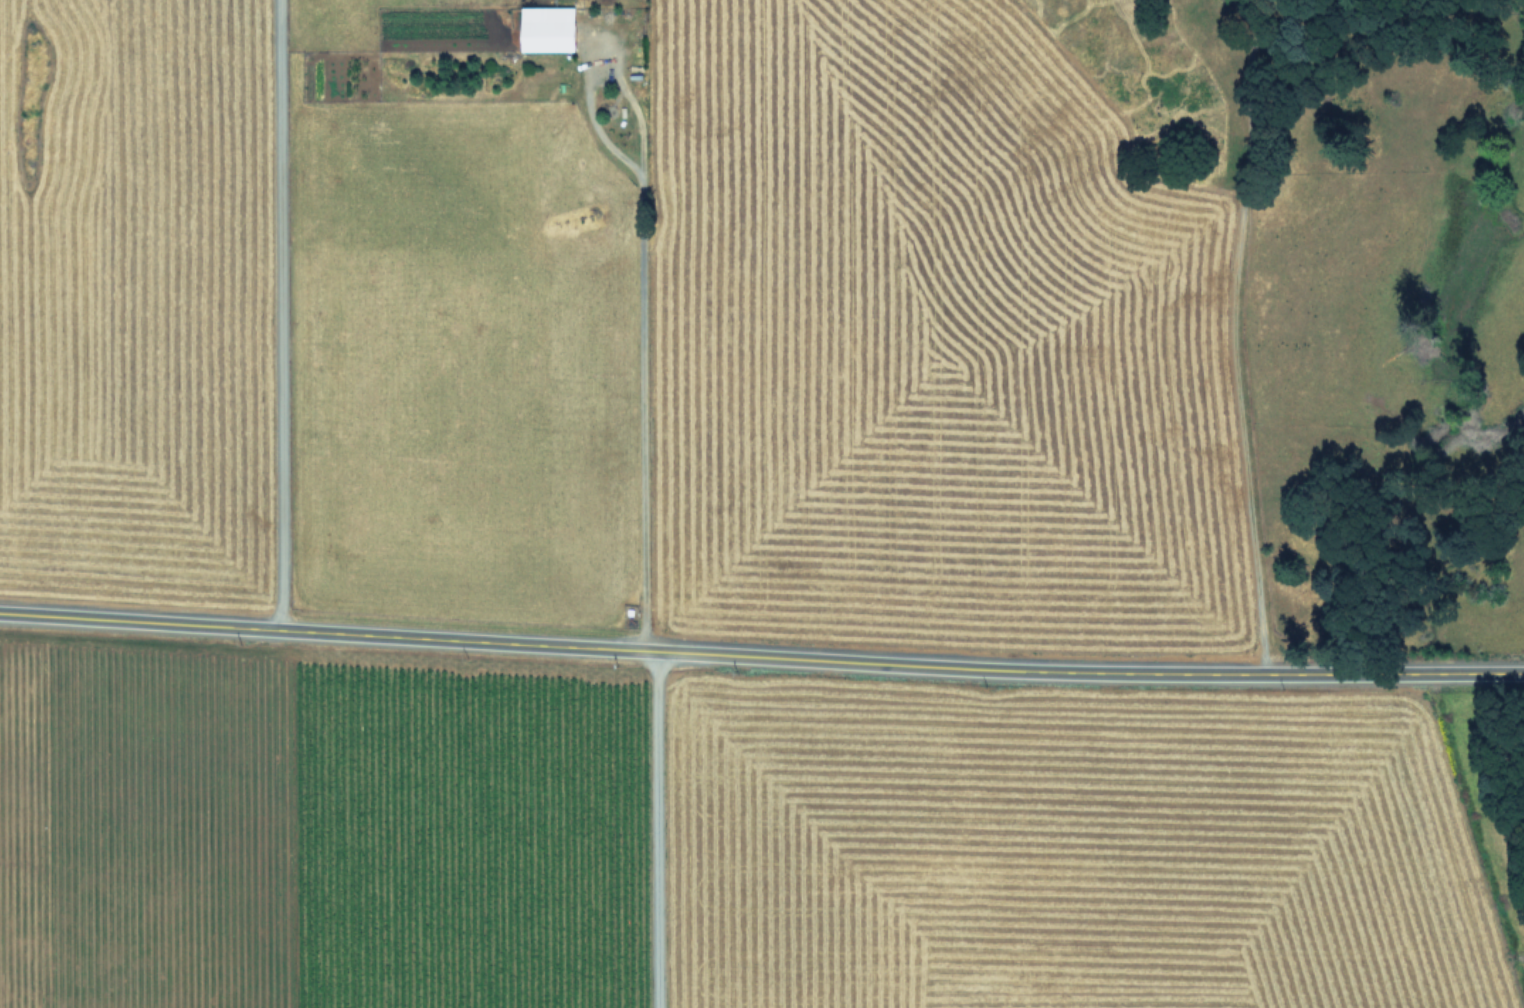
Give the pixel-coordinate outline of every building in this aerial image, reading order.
[(526,51),(580,50),(579,6),(526,7),(526,51)]
